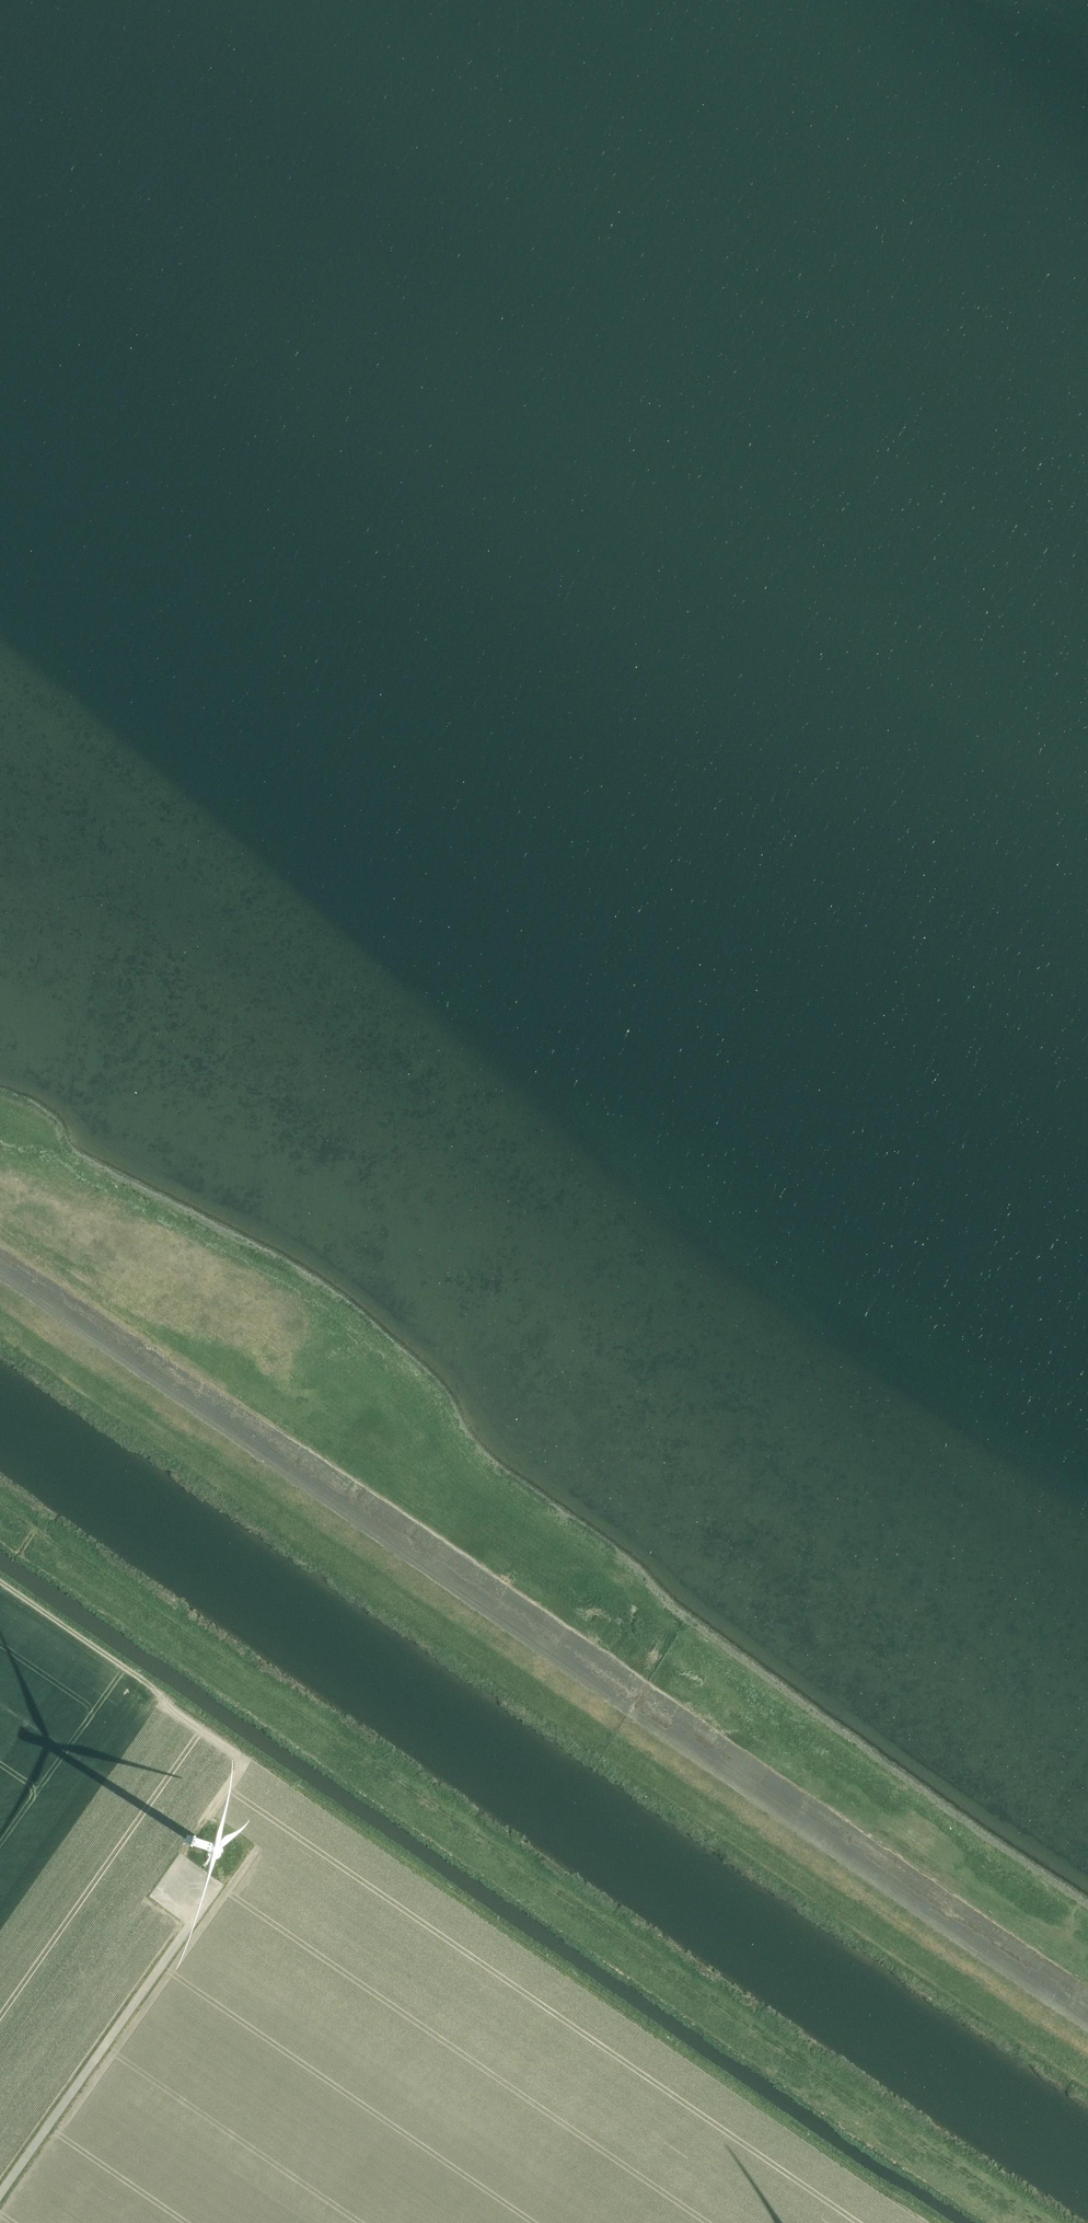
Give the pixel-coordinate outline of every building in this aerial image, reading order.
[(209,1853),(211,1855),(214,1857),(217,1856),(219,1853),(219,1850),(217,1848),(214,1847),(211,1847),(210,1850),(209,1853)]
